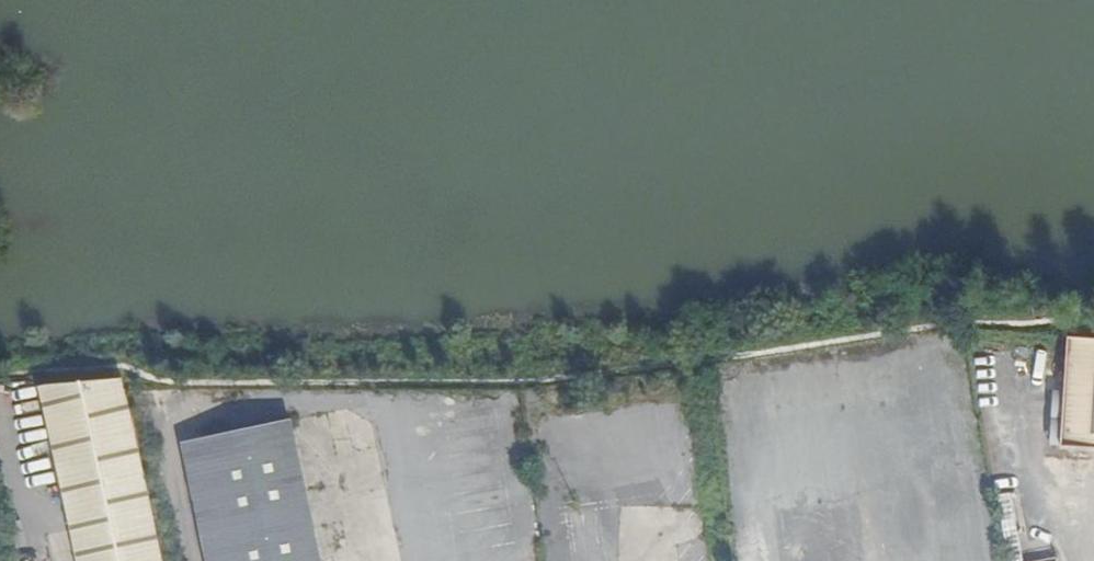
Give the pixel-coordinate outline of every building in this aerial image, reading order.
[(1066,451),(1093,452),(1093,344),(1073,343),(1069,395),(1066,451)] [(76,560),(162,560),(123,378),(37,383),(76,560)] [(1054,451),(1066,451),(1069,395),(1057,396),(1054,427),(1054,451)] [(179,443),(204,560),(319,560),(290,421),(179,443)] [(573,511),(578,560),(612,560),(607,508),(573,511)]
